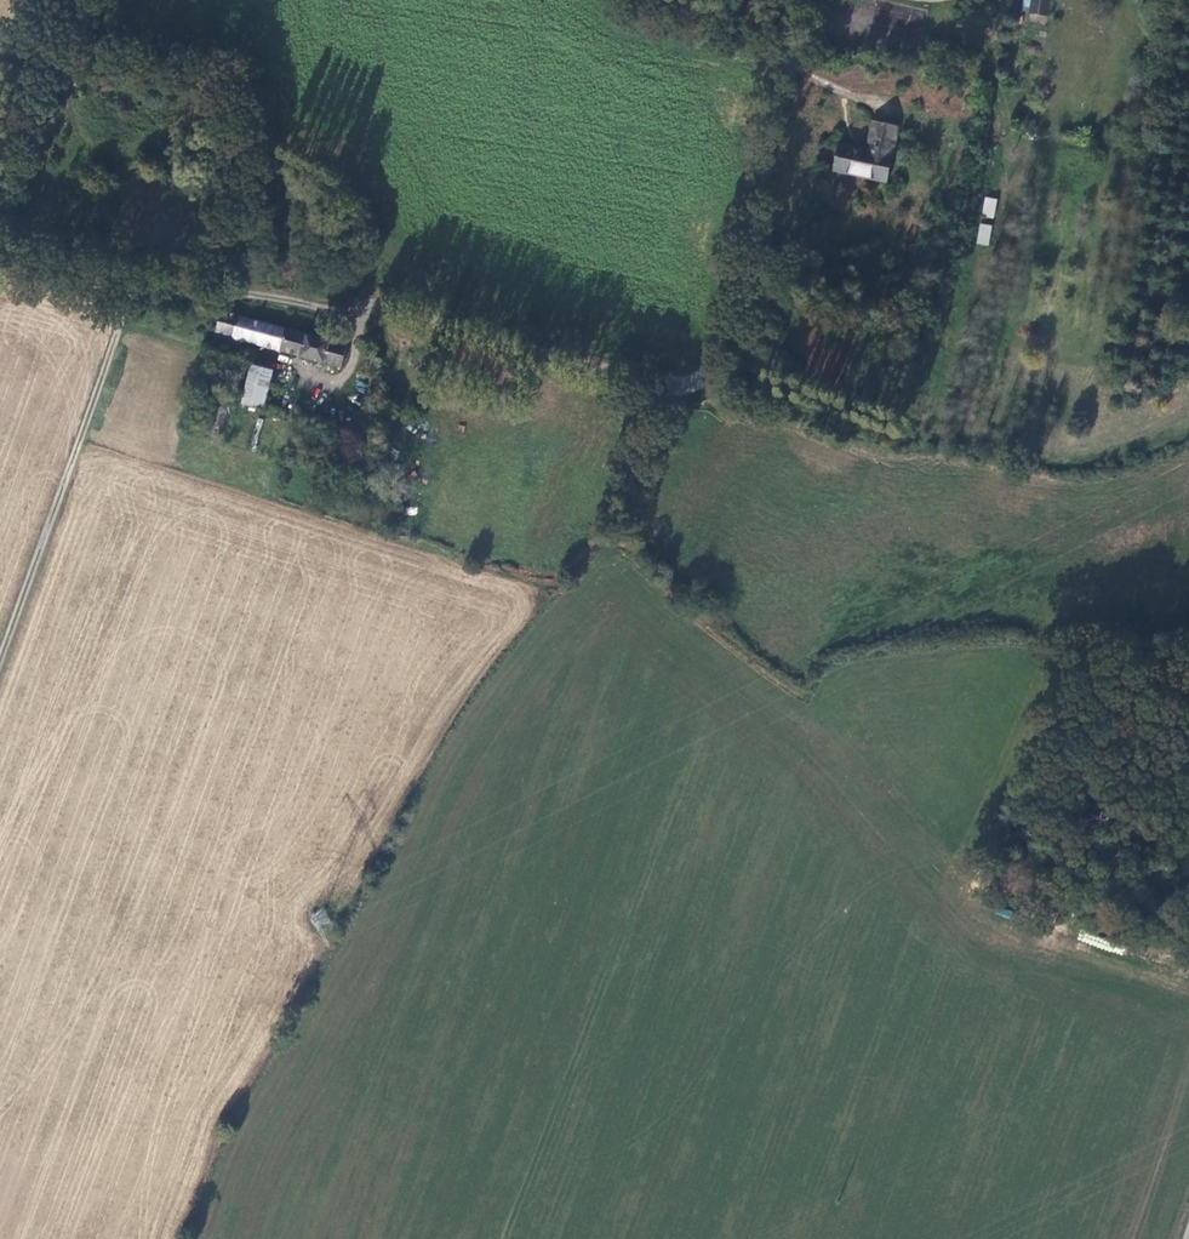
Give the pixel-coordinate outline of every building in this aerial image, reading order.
[(1033,17),(1050,19),(1053,0),(1036,0),(1033,17)] [(869,161),(841,155),(836,181),(887,191),(899,138),(876,133),(869,161)] [(994,218),(997,198),(985,196),(981,216),(994,218)] [(976,244),(989,246),(992,225),(979,223),(976,244)] [(348,355),(225,317),(215,347),(241,355),(244,348),(341,375),(348,355)] [(276,380),(255,374),(244,409),(263,416),(264,413),(276,380)]
